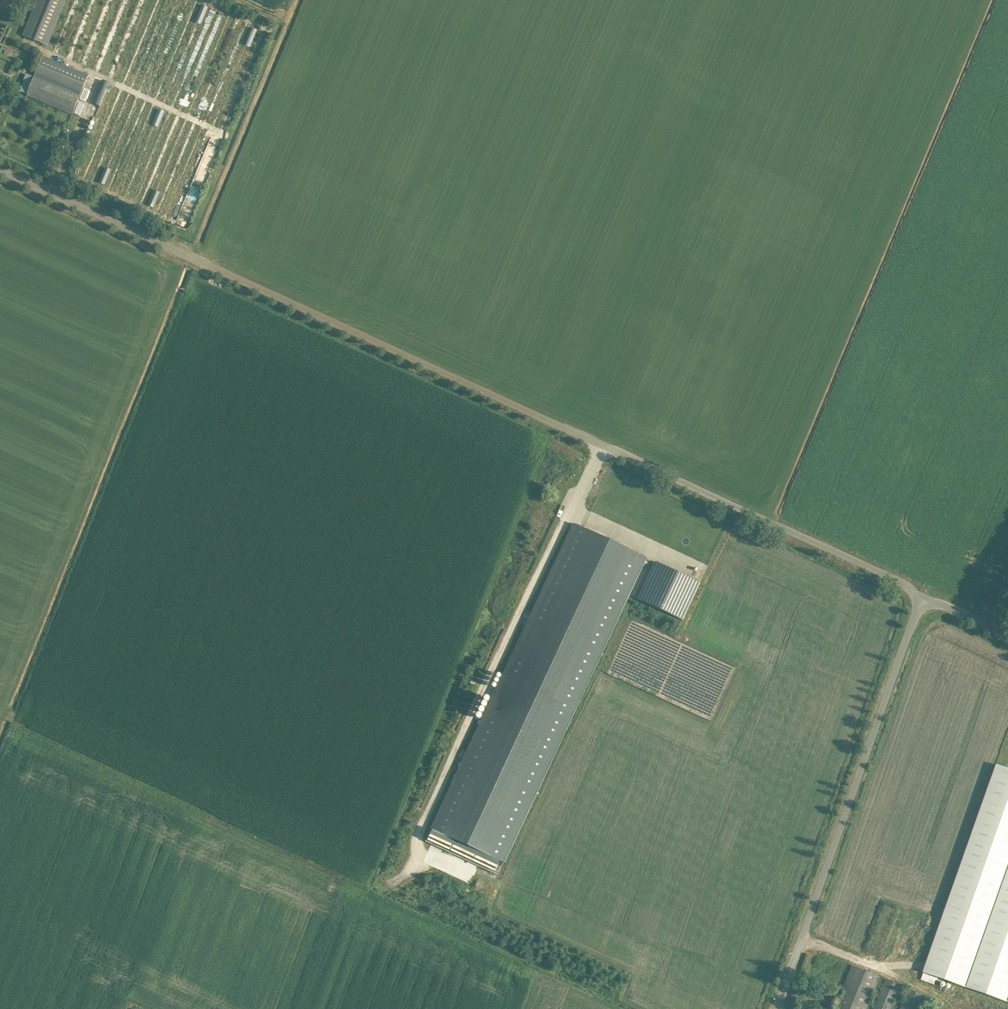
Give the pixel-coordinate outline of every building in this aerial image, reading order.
[(48,46),(67,0),(37,0),(22,35),(48,46)] [(134,9),(143,12),(148,0),(138,0),(134,9)] [(67,11),(54,49),(62,51),(70,29),(76,29),(68,54),(75,57),(80,42),(86,42),(87,40),(84,39),(84,37),(84,29),(88,29),(90,24),(90,23),(94,11),(67,11)] [(31,84),(30,88),(24,85),(21,92),(27,95),(73,114),(81,95),(89,75),(42,56),(34,76),(28,74),(25,82),(31,84)] [(204,152),(191,187),(204,192),(217,156),(204,152)] [(573,523),(425,841),(498,875),(646,557),(573,523)] [(638,599),(541,808),(613,842),(710,633),(680,619),(697,581),(653,560),(635,598),(638,599)] [(926,962),(927,962),(920,980),(955,992),(957,985),(1007,1002),(1007,769),(996,764),(926,962)] [(880,976),(852,965),(834,1008),(866,1008),(880,976)] [(901,984),(886,978),(873,1008),(891,1008),(901,984)] [(925,993),(910,987),(900,1008),(918,1008),(925,993)]
